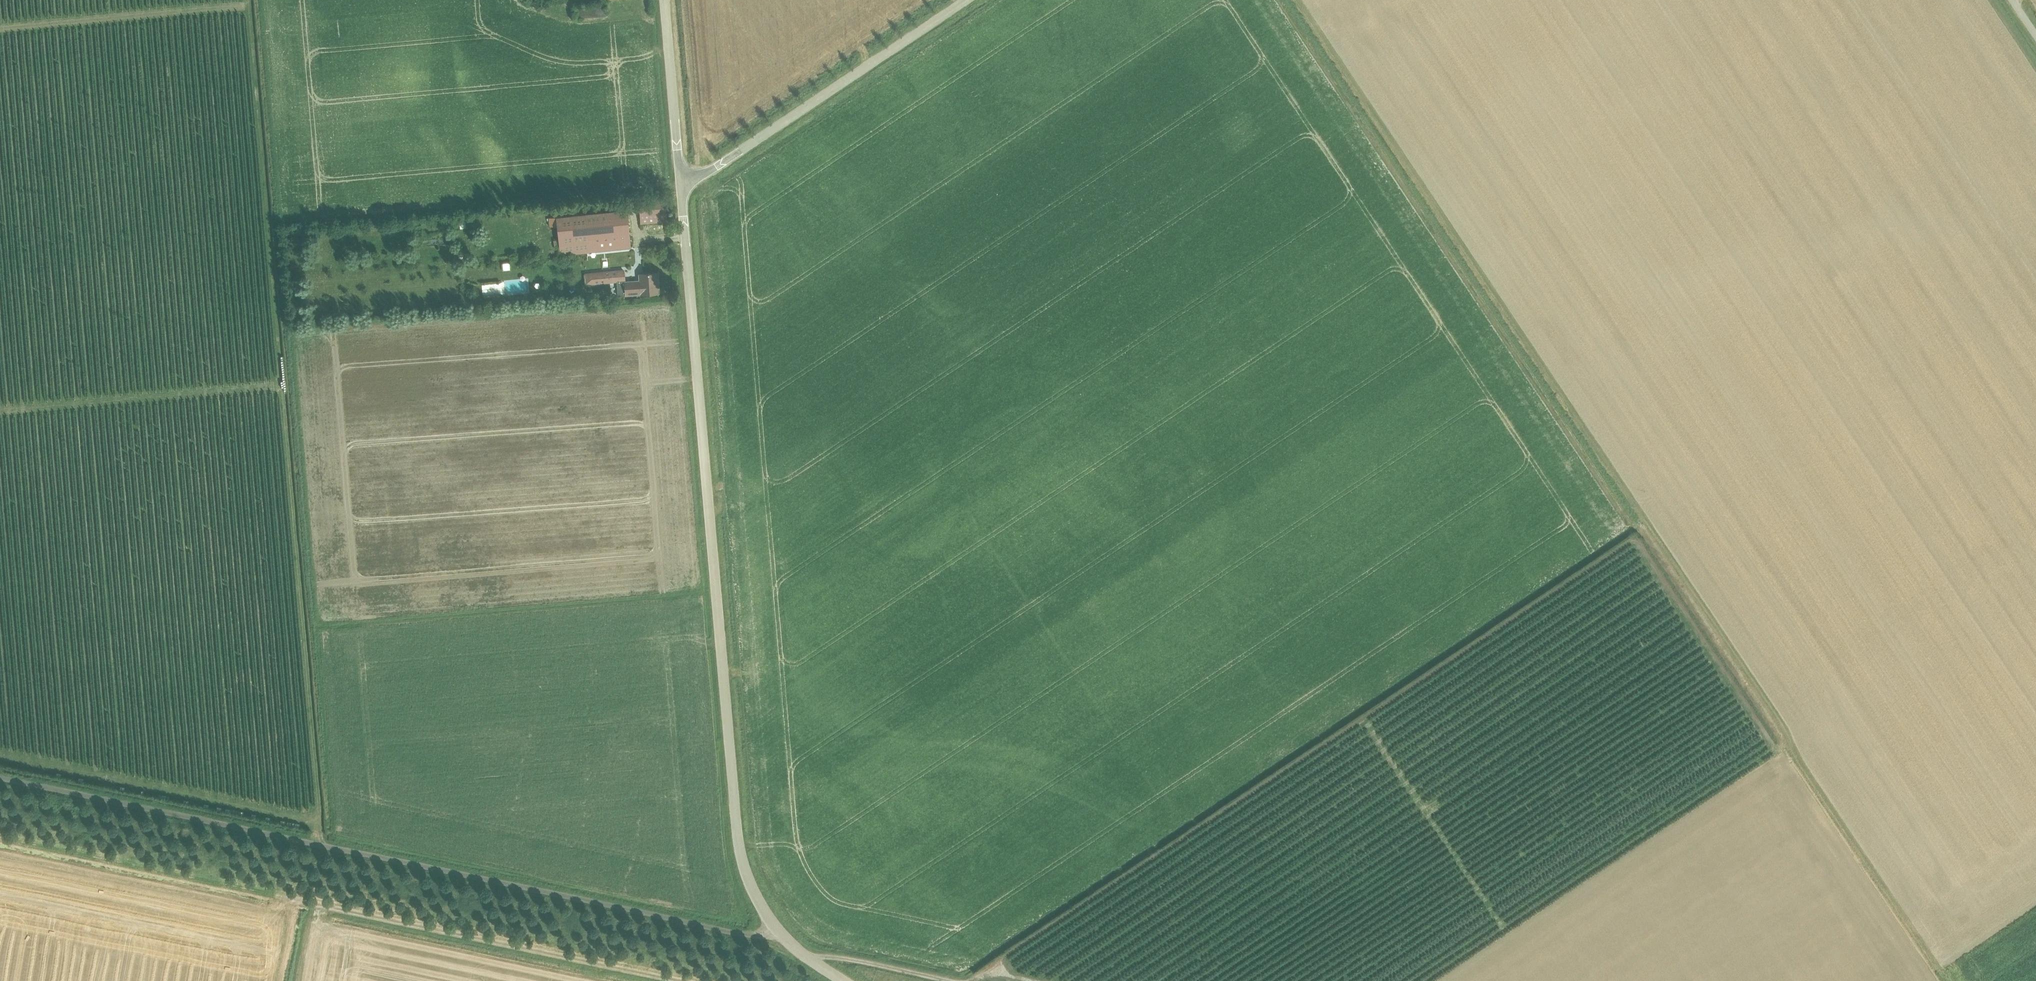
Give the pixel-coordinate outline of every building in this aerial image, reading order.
[(641,223),(667,221),(665,199),(639,201),(641,223)] [(626,210),(556,217),(560,255),(631,248),(626,210)] [(624,271),(592,274),(593,283),(617,281),(618,296),(640,294),(658,293),(657,279),(657,272),(638,274),(639,280),(625,281),(625,280),(624,271)] [(477,281),(476,291),(500,292),(500,282),(477,281)]
